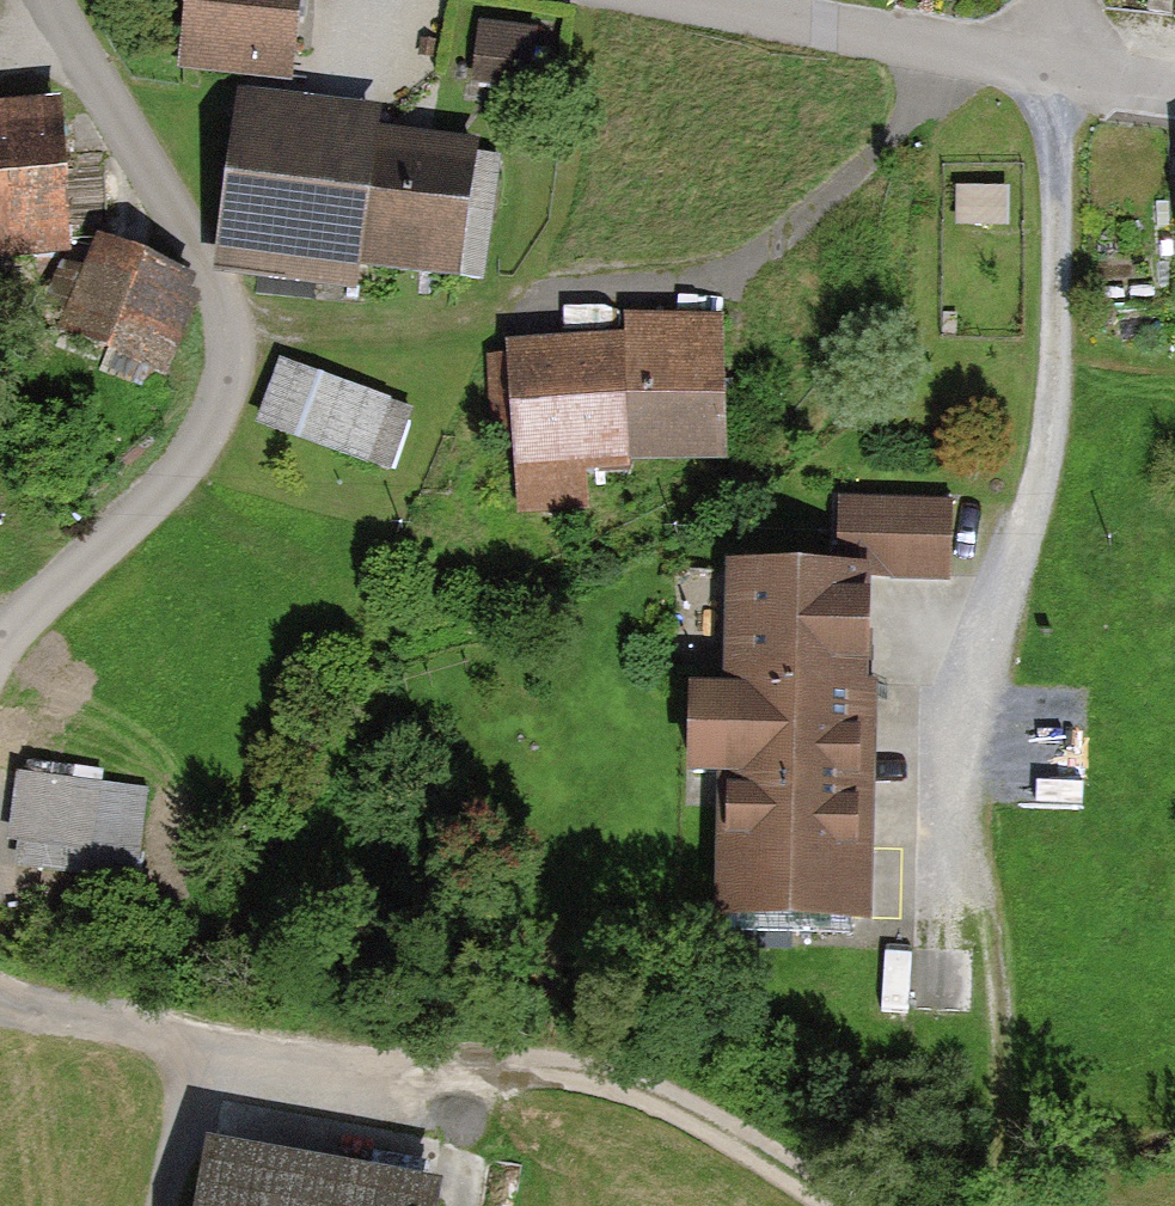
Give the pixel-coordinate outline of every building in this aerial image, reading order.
[(308,0),(196,0),(190,72),(301,81),(308,0)] [(537,77),(539,27),(475,24),(473,74),(537,77)] [(72,263),(65,112),(0,115),(0,267),(72,263)] [(482,284),(493,170),(394,161),(397,131),(247,116),(230,289),(368,303),(371,273),(482,284)] [(1019,191),(957,190),(956,235),(1018,236),(1019,191)] [(198,279),(100,242),(62,341),(160,378),(198,279)] [(748,312),(622,313),(622,342),(516,343),(516,364),(487,364),(487,455),(522,455),(523,517),(600,516),(600,481),(749,480),(748,312)] [(398,407),(282,364),(260,421),(377,464),(398,407)] [(954,587),(956,507),(841,504),(839,574),(739,571),(731,938),(873,942),(883,585),(954,587)] [(143,875),(159,785),(28,762),(12,853),(143,875)] [(234,1088),(212,1205),(464,1205),(478,1133),(234,1088)]
